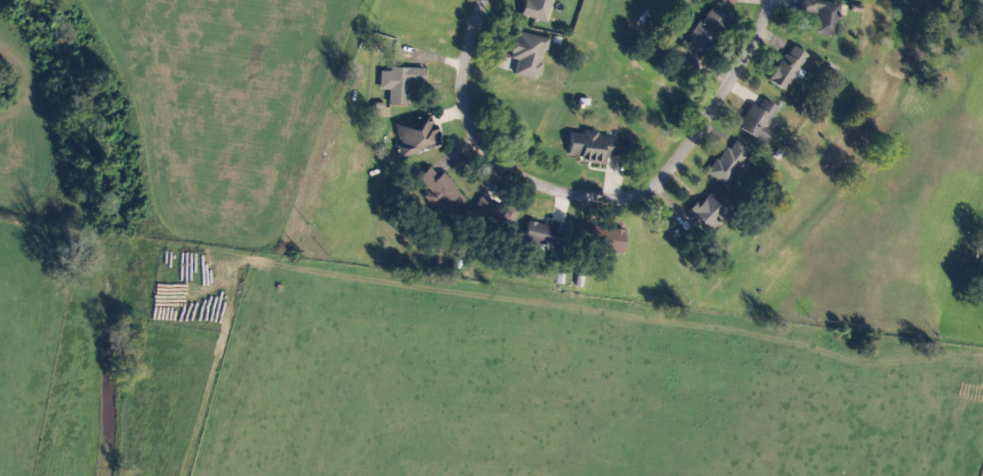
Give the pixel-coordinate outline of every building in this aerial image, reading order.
[(552,0),(525,0),(520,16),(545,23),(552,0)] [(815,0),(803,0),(801,12),(818,16),(815,33),(834,37),(840,5),(815,0)] [(704,54),(724,15),(708,7),(688,46),(704,54)] [(517,61),(514,75),(538,80),(541,63),(539,62),(542,49),(547,50),(549,39),(516,32),(510,59),(517,61)] [(771,84),(789,92),(806,54),(787,46),(771,84)] [(408,105),(408,83),(424,84),(424,69),(389,68),(389,72),(380,71),(379,90),(389,91),(389,105),(408,105)] [(768,128),(779,109),(764,100),(759,109),(751,105),(737,128),(766,145),(774,132),(768,128)] [(394,124),(400,145),(396,146),(399,157),(438,147),(430,115),(394,124)] [(627,141),(597,137),(597,132),(584,130),(584,135),(569,133),(566,155),(579,157),(579,161),(602,164),(603,155),(624,158),(627,141)] [(751,163),(743,159),(748,149),(736,142),(730,151),(725,148),(708,175),(727,186),(735,173),(742,177),(751,163)] [(424,196),(432,209),(440,204),(447,214),(465,202),(445,172),(437,177),(431,168),(417,177),(428,194),(424,196)] [(689,212),(706,230),(730,207),(714,189),(689,212)] [(472,217),(509,234),(518,214),(480,198),(472,217)] [(527,222),(524,243),(560,248),(564,223),(551,221),(550,226),(527,222)] [(622,253),(626,231),(581,224),(578,246),(622,253)]
